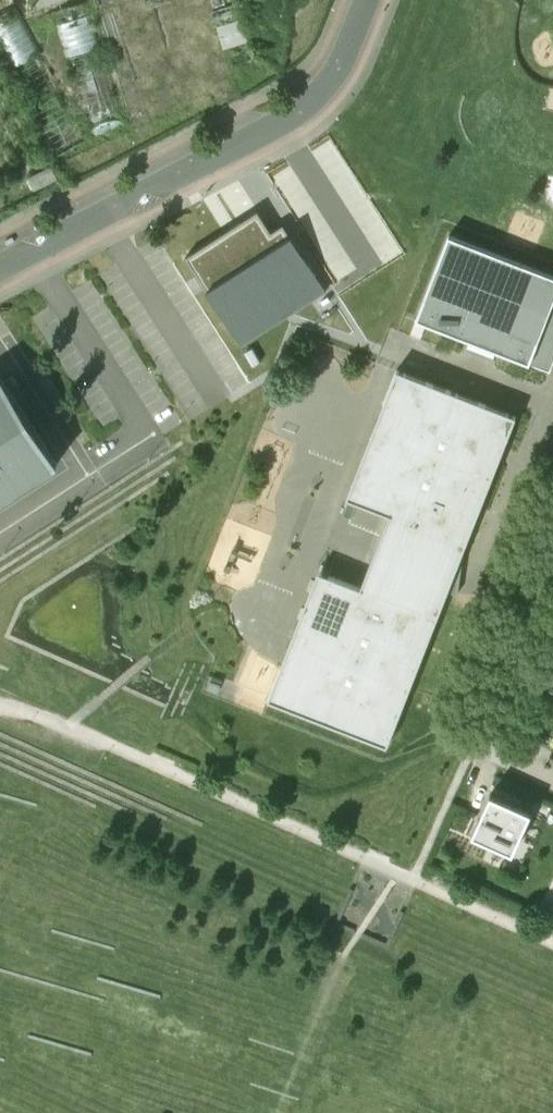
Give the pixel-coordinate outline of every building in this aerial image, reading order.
[(43,55),(20,5),(0,13),(0,38),(13,68),(43,55)] [(59,23),(71,55),(103,43),(91,11),(59,23)] [(218,24),(225,46),(247,39),(240,17),(218,24)] [(38,170),(50,164),(0,68),(0,97),(38,170)] [(0,105),(0,161),(12,184),(35,172),(0,105)] [(51,165),(27,178),(34,191),(58,179),(51,165)] [(550,174),(543,194),(552,197),(552,175),(550,174)] [(257,210),(185,257),(241,344),(326,290),(282,224),(271,231),(257,210)] [(518,211),(510,236),(536,244),(544,220),(518,211)] [(449,234),(416,319),(529,363),(552,302),(552,275),(449,234)] [(529,363),(550,371),(552,363),(552,302),(529,363)] [(516,415),(396,369),(383,402),(399,409),(396,419),(391,417),(357,501),(389,514),(360,586),(329,574),(296,659),(301,661),(297,671),(280,664),(267,698),(387,745),(516,415)] [(57,464),(0,374),(0,500),(57,464)] [(531,810),(490,792),(472,833),(513,851),(531,810)]
